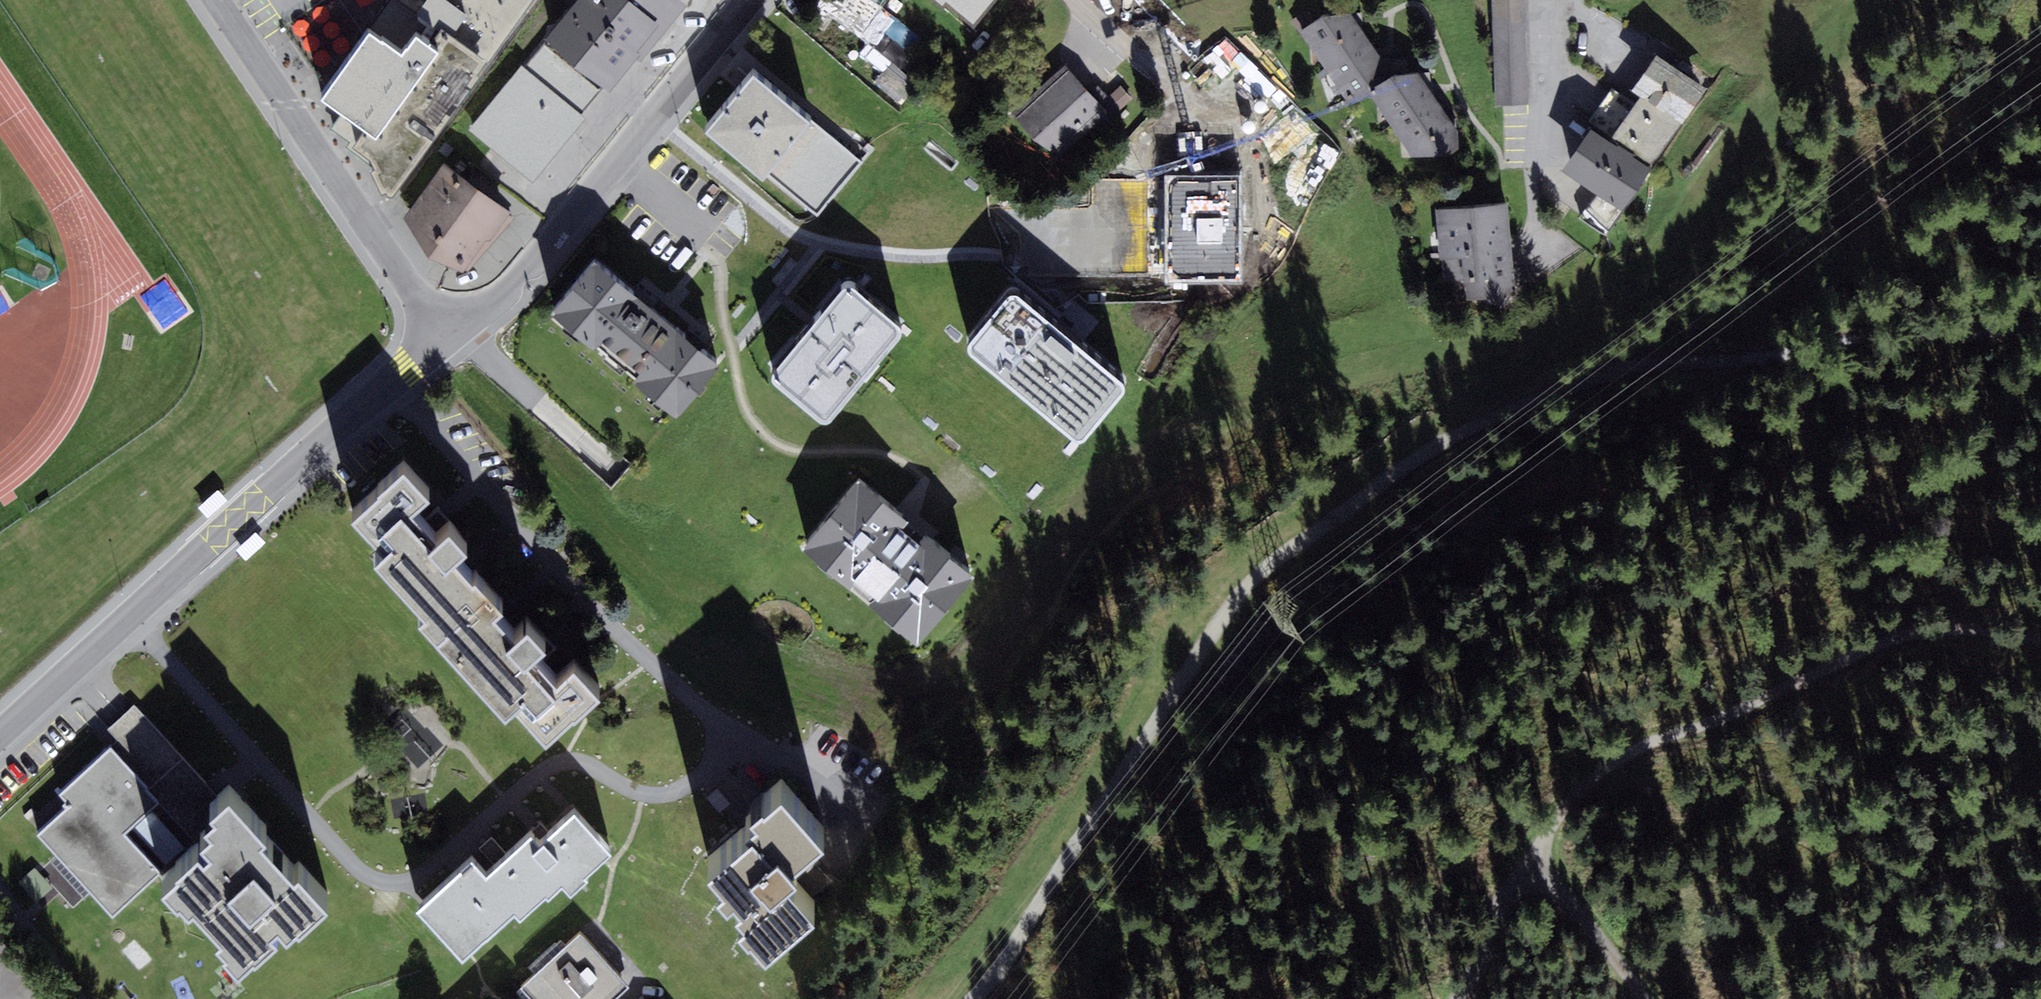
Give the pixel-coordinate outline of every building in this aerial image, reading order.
[(369,24),(320,92),(364,123),(352,141),(370,154),(375,163),(370,164),(381,188),(385,186),(387,191),(392,192),(534,0),(386,0),(369,24)] [(538,37),(547,44),(526,69),(583,114),(602,91),(601,89),(633,51),(640,57),(687,1),(685,0),(570,0),(538,37)] [(973,15),(986,0),(955,0),(973,15)] [(1496,102),(1528,101),(1527,0),(1494,0),(1496,102)] [(1329,11),(1302,28),(1350,105),(1372,91),(1370,88),(1394,72),(1385,58),(1356,12),(1329,11)] [(1704,87),(1656,55),(1635,86),(1643,92),(1683,118),(1704,87)] [(782,87),(753,62),(705,120),(763,168),(811,111),(782,87)] [(1108,111),(1065,63),(1013,110),(1056,158),(1108,111)] [(521,65),(470,130),(534,180),(573,132),(585,116),(583,114),(526,69),(521,65)] [(1394,72),(1370,88),(1372,91),(1412,155),(1443,151),(1445,150),(1452,121),(1427,82),(1420,70),(1394,72)] [(1656,157),(1683,118),(1643,92),(1617,131),(1656,157)] [(1587,131),(1565,164),(1622,202),(1644,169),(1587,131)] [(478,189),(445,162),(399,217),(432,244),(465,271),(510,215),(478,189)] [(1446,277),(1468,275),(1471,301),(1516,297),(1507,201),(1440,206),(1446,277)] [(645,291),(594,249),(549,303),(594,341),(598,337),(636,369),(633,372),(676,408),(722,354),(699,336),(645,291)] [(846,281),(767,382),(832,433),(921,321),(899,303),(889,315),(846,281)] [(1136,386),(1015,286),(962,350),(1084,450),(1136,386)] [(428,490),(400,458),(349,507),(370,531),(380,522),(390,536),(371,552),(422,607),(416,613),(504,713),(514,703),(544,738),(600,690),(572,661),(554,680),(525,653),(543,638),(523,622),(513,629),(494,608),(501,600),(453,550),(464,539),(445,519),(433,528),(421,514),(412,503),(428,490)] [(914,524),(863,483),(805,553),(856,595),(914,524)] [(228,499),(219,489),(199,508),(207,518),(228,499)] [(969,569),(914,524),(856,595),(911,640),(969,569)] [(266,542),(257,532),(236,550),(245,560),(266,542)] [(107,728),(116,738),(110,743),(159,798),(193,838),(197,834),(204,840),(208,836),(199,826),(209,817),(203,810),(213,801),(209,796),(215,791),(134,702),(107,728)] [(160,871),(162,870),(124,830),(159,798),(110,743),(59,791),(68,801),(36,830),(112,915),(160,871)] [(162,870),(160,871),(177,890),(180,888),(188,898),(193,894),(219,922),(215,926),(224,936),(221,938),(238,956),(253,942),(255,943),(278,922),(272,916),(277,911),(286,921),(296,912),(299,915),(328,887),(298,854),(294,858),(262,824),(267,820),(229,778),(215,791),(209,796),(213,801),(203,810),(209,817),(199,826),(208,836),(204,840),(197,834),(193,838),(185,846),(174,856),(176,858),(167,865),(162,870)] [(751,821),(705,858),(721,878),(714,885),(724,895),(731,889),(738,898),(734,904),(742,914),(737,918),(746,931),(751,929),(764,944),(814,902),(789,870),(795,863),(791,857),(823,830),(780,782),(763,799),(759,796),(750,804),(755,813),(751,821)] [(471,851),(416,901),(463,952),(513,906),(520,913),(544,891),(547,894),(561,881),(570,890),(589,872),(587,869),(612,846),(574,805),(540,835),(531,826),(486,867),(471,851)] [(153,811),(133,828),(167,865),(176,858),(174,856),(185,846),(153,811)] [(582,933),(521,985),(533,998),(611,998),(628,983),(582,933)]
